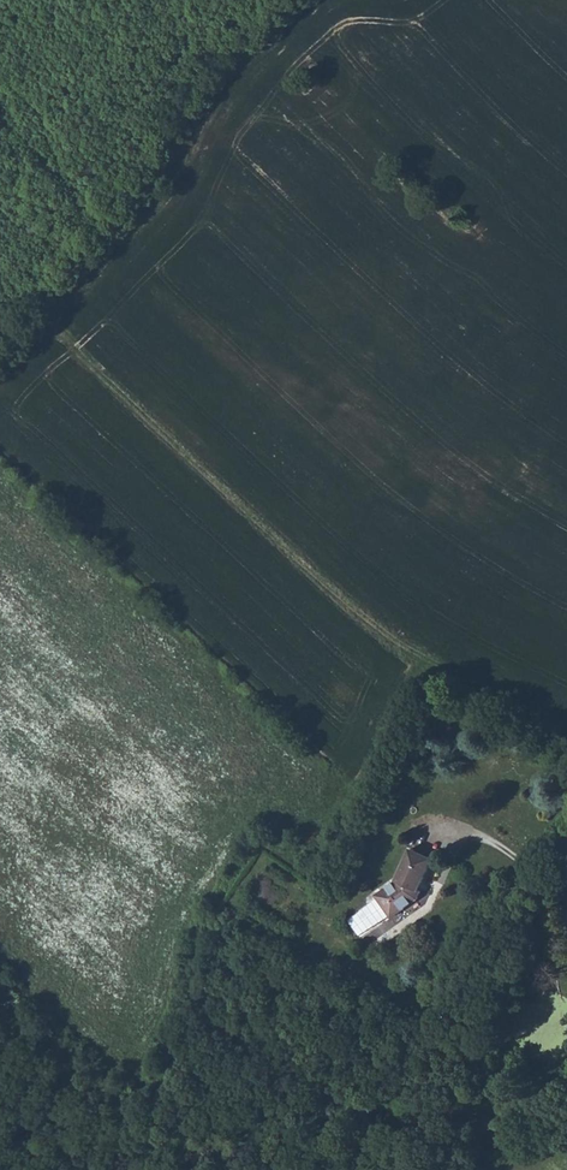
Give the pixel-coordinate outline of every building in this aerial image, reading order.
[(406,844),(393,876),(372,891),(388,913),(410,897),(412,898),(416,889),(413,889),(428,853),(406,844)]
